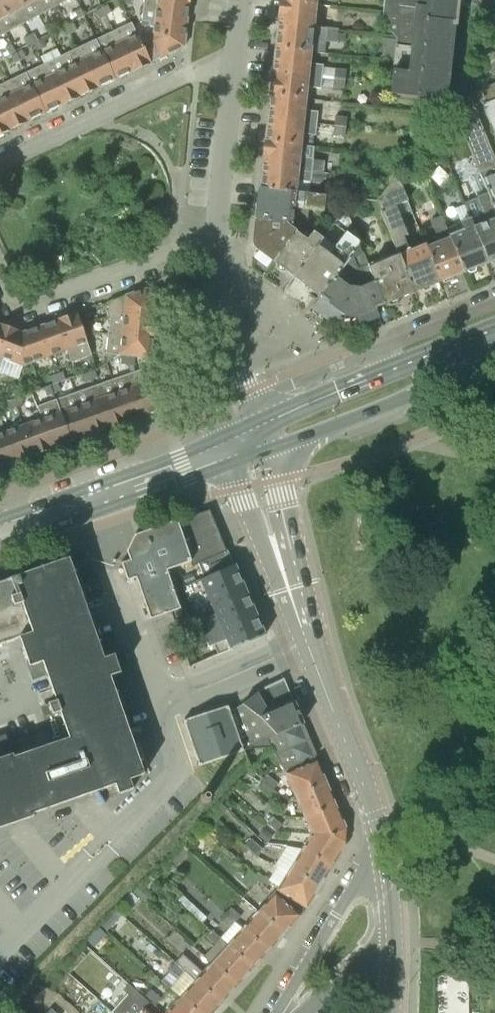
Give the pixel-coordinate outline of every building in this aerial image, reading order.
[(23,24),(10,0),(0,0),(0,22),(6,33),(23,24)] [(40,15),(32,0),(10,0),(23,24),(40,15)] [(57,6),(54,0),(32,0),(40,15),(57,6)] [(149,21),(187,25),(190,4),(154,0),(144,0),(142,21),(149,21)] [(384,13),(383,22),(395,35),(394,37),(397,37),(390,95),(447,101),(455,27),(457,27),(459,9),(466,9),(467,0),(386,0),(384,13)] [(278,24),(327,29),(327,18),(316,17),(317,5),(281,1),(278,24)] [(102,7),(106,15),(112,12),(108,4),(102,7)] [(100,18),(106,15),(102,7),(96,10),(100,18)] [(79,18),(85,15),(81,8),(75,11),(79,18)] [(338,19),(328,18),(327,29),(334,30),(337,31),(338,19)] [(152,42),(185,46),(187,25),(149,21),(148,26),(153,27),(152,41),(152,42)] [(68,26),(72,33),(78,30),(74,22),(68,26)] [(185,47),(185,46),(152,42),(144,46),(132,22),(114,31),(133,71),(185,47)] [(49,34),(55,31),(51,24),(45,27),(49,34)] [(276,48),(312,52),(324,52),(326,41),(327,29),(278,24),(276,48)] [(66,36),(72,33),(68,26),(62,29),(66,36)] [(334,30),(327,29),(326,41),(336,42),(337,33),(337,31),(334,30)] [(116,80),(133,71),(114,31),(97,39),(116,80)] [(35,42),(38,40),(35,33),(29,36),(33,43),(35,42)] [(27,46),(33,43),(29,36),(23,38),(27,46)] [(35,43),(38,50),(46,46),(43,39),(35,43)] [(98,88),(116,80),(97,39),(78,48),(98,88)] [(10,54),(16,51),(12,44),(6,47),(10,54)] [(80,96),(98,88),(78,48),(61,56),(80,96)] [(273,71),(322,76),(323,65),(311,64),(312,52),(276,48),(273,71)] [(21,60),(27,57),(23,50),(17,53),(21,60)] [(15,63),(21,60),(17,53),(11,56),(15,63)] [(64,104),(80,96),(61,56),(45,64),(64,104)] [(45,113),(64,104),(45,64),(27,72),(45,112),(45,113)] [(345,79),(346,69),(335,68),(334,77),(345,79)] [(308,86),(321,88),(322,76),(273,71),(271,95),(307,99),(308,86)] [(45,113),(45,112),(27,72),(8,81),(28,121),(45,113)] [(345,87),(345,79),(334,77),(333,86),(345,87)] [(28,121),(8,81),(0,85),(0,107),(11,129),(28,121)] [(469,94),(450,101),(459,121),(488,194),(494,211),(494,159),(469,94)] [(268,118),(317,123),(318,112),(306,111),(307,99),(271,95),(268,118)] [(484,103),(494,131),(494,99),(484,103)] [(442,112),(440,115),(445,127),(459,121),(450,101),(442,112)] [(11,129),(0,107),(0,135),(11,129)] [(332,125),(345,126),(346,117),(333,115),(332,125)] [(266,141),(302,145),(303,133),(315,135),(317,123),(268,118),(266,141)] [(345,126),(332,125),(331,134),(344,136),(345,126)] [(263,165),(312,171),(313,159),(314,146),(302,145),(266,141),(263,165)] [(324,160),(313,159),(312,171),(322,172),(324,160)] [(260,189),(297,192),(298,180),(310,182),(312,171),(263,165),(260,189)] [(322,172),(312,171),(310,182),(321,183),(321,181),(322,172)] [(440,282),(427,246),(425,244),(409,250),(404,237),(408,235),(396,206),(408,201),(397,173),(377,201),(397,253),(413,293),(440,282)] [(257,221),(287,224),(306,225),(308,210),(324,212),(326,195),(297,192),(260,189),(257,221)] [(494,260),(494,211),(488,194),(464,203),(471,219),(489,262),(494,260)] [(440,282),(463,273),(447,229),(442,216),(430,220),(439,241),(427,246),(440,282)] [(463,273),(489,262),(471,219),(462,223),(447,229),(463,273)] [(255,240),(255,242),(293,229),(287,224),(257,221),(255,240)] [(274,261),(295,276),(323,239),(332,228),(318,226),(314,232),(308,228),(302,236),(297,232),(274,261)] [(258,249),(274,261),(297,232),(293,229),(255,242),(255,245),(258,249)] [(295,276),(320,296),(353,252),(359,242),(347,232),(334,248),(323,239),(295,276)] [(356,316),(384,305),(368,265),(360,268),(353,252),(320,296),(345,314),(350,316),(356,316)] [(384,305),(413,293),(397,253),(368,265),(384,305)] [(108,316),(110,316),(155,321),(158,297),(147,288),(125,295),(109,303),(108,316)] [(88,343),(81,322),(77,313),(57,320),(68,351),(72,363),(92,356),(88,343)] [(109,333),(153,338),(155,321),(110,316),(109,333)] [(50,357),(68,351),(57,320),(39,326),(50,357)] [(9,327),(0,324),(0,353),(9,327)] [(32,364),(50,357),(39,326),(22,332),(32,364)] [(32,364),(22,332),(9,327),(0,353),(0,364),(1,365),(0,367),(0,368),(20,375),(23,367),(32,364)] [(136,357),(151,358),(153,338),(109,333),(106,354),(119,355),(122,355),(130,356),(136,357)] [(119,355),(106,354),(106,364),(119,355)] [(129,365),(130,356),(122,355),(121,364),(129,365)] [(132,373),(147,415),(168,408),(150,366),(132,373)] [(92,380),(98,378),(95,370),(89,372),(92,380)] [(62,372),(55,374),(58,383),(65,380),(62,372)] [(92,380),(89,372),(83,374),(86,383),(92,380)] [(147,415),(132,373),(123,376),(113,379),(128,422),(147,415)] [(48,377),(51,385),(58,383),(55,374),(48,377)] [(109,429),(128,422),(113,379),(93,386),(109,429)] [(51,385),(54,394),(61,391),(58,383),(51,385)] [(54,394),(51,385),(45,387),(44,388),(45,392),(47,396),(54,394)] [(91,435),(109,429),(93,386),(76,392),(91,435)] [(72,442),(91,435),(76,392),(57,399),(72,442)] [(17,407),(24,405),(20,397),(14,399),(17,407)] [(11,410),(17,407),(14,399),(8,402),(11,410)] [(53,449),(72,442),(57,399),(38,406),(42,418),(53,449)] [(35,455),(53,449),(42,418),(24,424),(35,455)] [(16,462),(35,455),(24,424),(5,431),(16,462)] [(16,462),(5,431),(0,432),(0,467),(16,462)] [(183,618),(178,601),(175,591),(177,590),(208,577),(201,562),(227,550),(209,509),(178,521),(177,521),(135,535),(127,552),(126,552),(129,560),(121,563),(127,580),(137,577),(150,620),(153,628),(183,618)] [(208,577),(234,566),(228,550),(227,550),(201,562),(208,577)] [(72,800),(116,785),(119,794),(133,789),(130,780),(145,775),(121,706),(132,702),(121,672),(120,672),(114,655),(104,658),(69,558),(14,578),(0,582),(0,645),(20,638),(29,667),(43,662),(56,701),(49,703),(52,714),(60,712),(70,738),(14,757),(6,736),(0,738),(0,828),(34,817),(33,814),(72,800)] [(204,609),(246,591),(234,566),(208,577),(177,590),(180,601),(188,597),(189,601),(199,597),(204,609)] [(198,622),(204,635),(255,613),(246,591),(204,609),(194,613),(198,622)] [(219,654),(264,634),(255,613),(204,635),(209,647),(215,644),(219,654)] [(284,678),(267,686),(273,698),(289,691),(284,678)] [(257,692),(242,702),(262,716),(280,734),(301,724),(303,723),(294,703),(270,713),(257,692)] [(301,724),(280,734),(262,716),(242,702),(230,710),(243,748),(244,750),(271,749),(275,755),(285,770),(316,757),(301,724)] [(244,750),(230,710),(228,704),(184,719),(200,765),(244,750)] [(296,798),(328,785),(326,780),(327,778),(324,772),(322,771),(317,760),(285,774),(296,798)] [(264,781),(274,789),(280,783),(269,774),(264,781)] [(269,796),(274,789),(264,781),(258,788),(269,796)] [(304,816),(335,803),(332,794),(333,792),(330,786),(328,785),(296,798),(304,816)] [(311,833),(346,836),(346,828),(348,826),(345,820),(342,819),(335,803),(304,816),(311,833)] [(268,821),(278,830),(283,824),(273,815),(268,821)] [(302,848),(331,866),(340,852),(343,851),(346,846),(346,843),(346,836),(311,833),(302,848)] [(258,856),(263,848),(252,838),(246,845),(258,856)] [(289,869),(318,887),(321,883),(324,882),(327,877),(326,874),(331,866),(302,848),(289,869)] [(276,889),(277,890),(306,907),(313,896),(316,895),(319,890),(318,887),(289,869),(276,889)] [(253,885),(259,879),(249,870),(244,877),(253,885)] [(257,911),(283,934),(284,932),(287,932),(292,927),(291,924),(306,907),(277,890),(276,892),(274,891),(257,911)] [(227,913),(237,922),(243,916),(233,906),(227,913)] [(268,950),(242,927),(237,922),(227,913),(220,907),(214,913),(230,927),(221,938),(254,966),(257,966),(261,961),(261,958),(268,950)] [(281,935),(283,934),(257,911),(242,927),(268,950),(274,943),(277,943),(281,938),(281,935)] [(254,966),(221,938),(212,931),(207,937),(215,943),(204,957),(210,962),(236,986),(254,966)] [(235,987),(236,986),(210,962),(202,971),(183,954),(175,962),(220,1003),(228,995),(231,995),(235,990),(235,987)] [(220,1003),(175,962),(174,962),(169,967),(180,977),(171,987),(181,996),(180,997),(198,1012),(214,1012),(214,1010),(220,1003)] [(127,993),(134,999),(140,993),(130,983),(124,990),(127,993)] [(157,1004),(162,998),(152,988),(146,994),(157,1004)] [(180,997),(165,1012),(198,1012),(180,997)]
